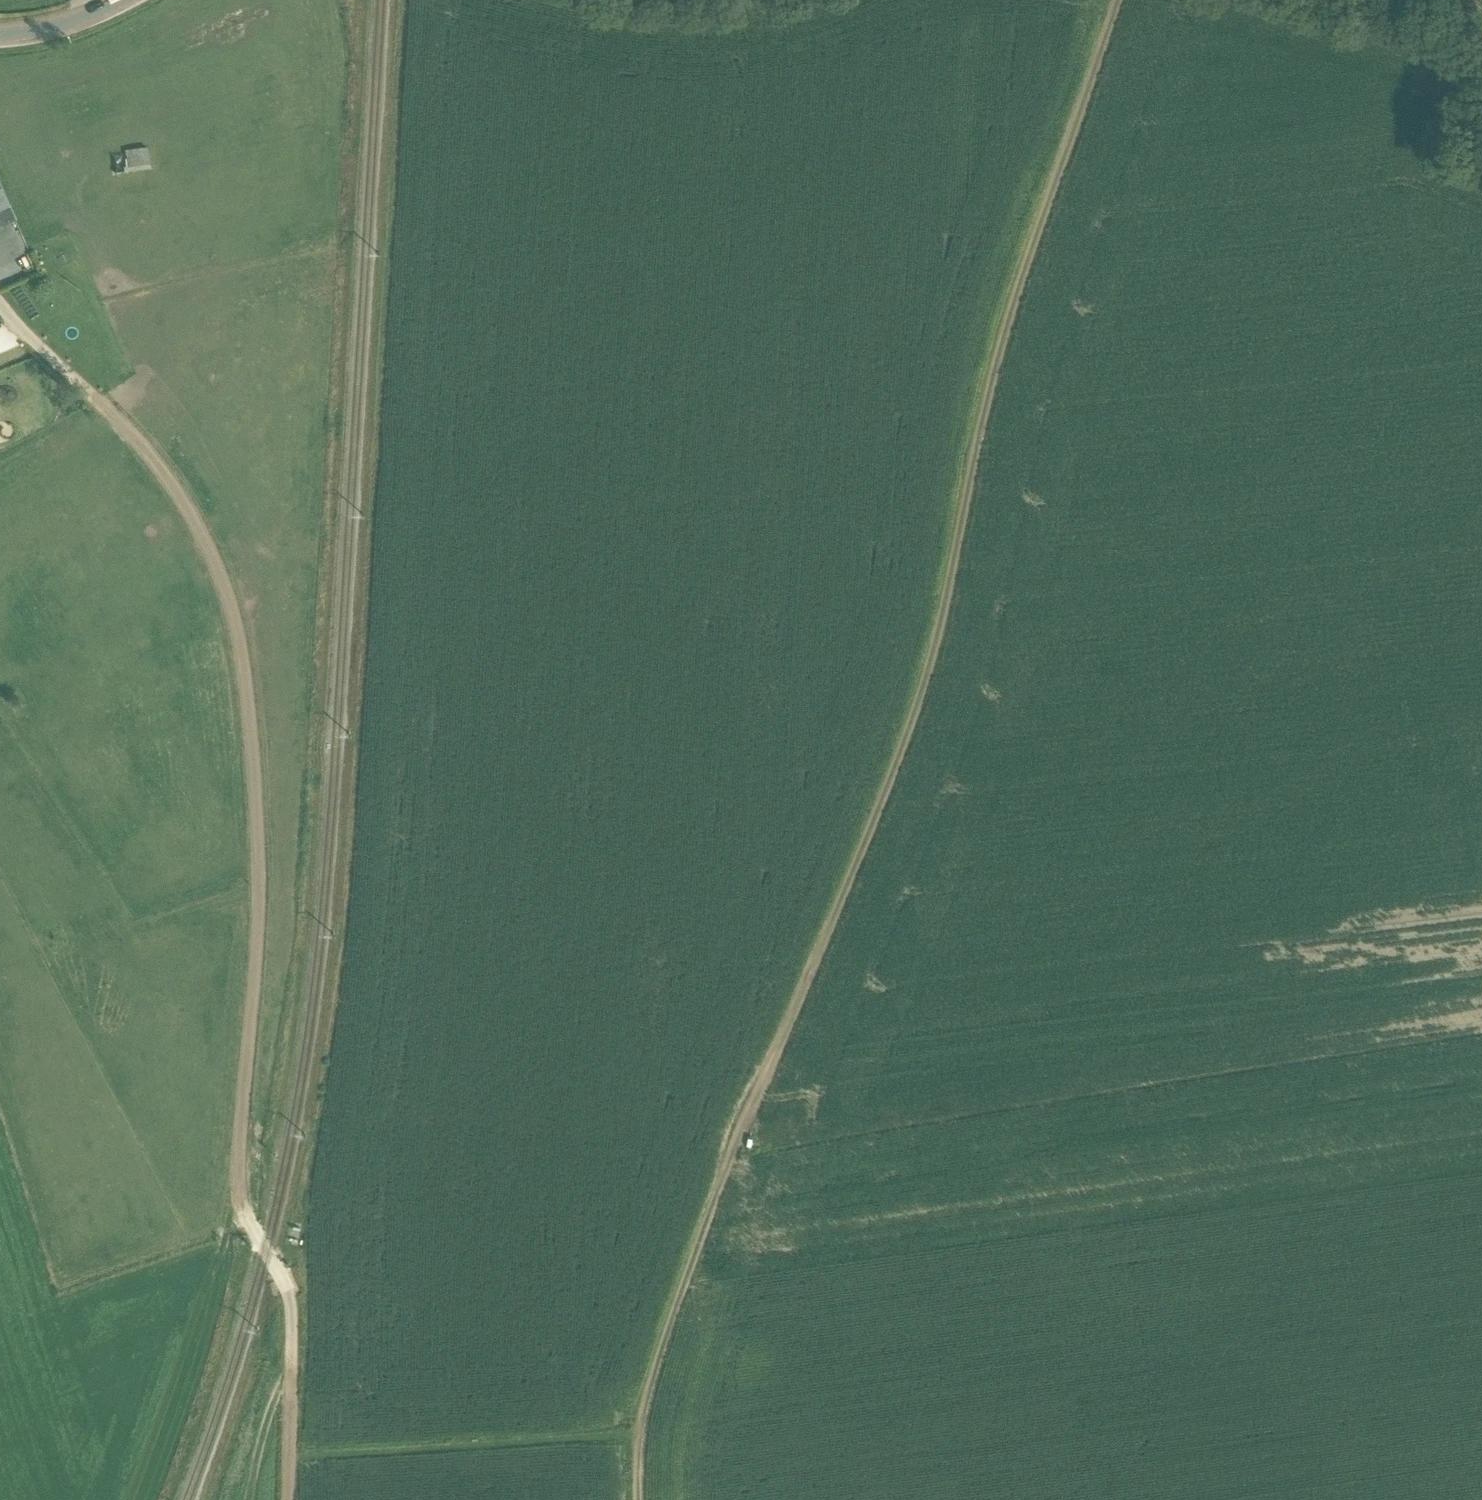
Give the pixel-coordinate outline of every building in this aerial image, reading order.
[(147,148),(110,155),(114,175),(151,168),(147,148)] [(17,215),(0,179),(0,223),(17,215)]
